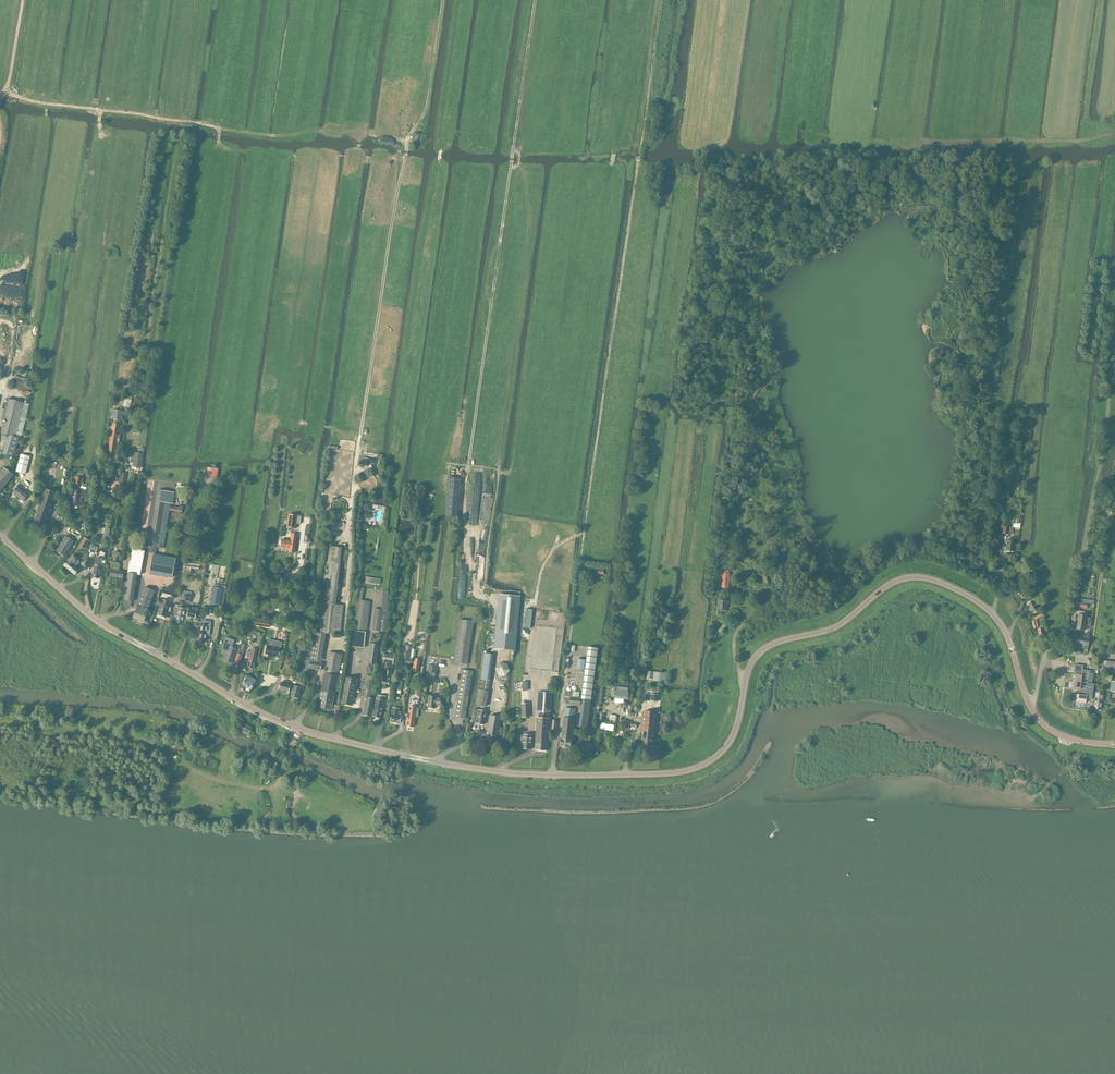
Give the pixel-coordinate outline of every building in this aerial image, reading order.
[(120,400),(119,405),(130,408),(132,397),(124,395),(123,400),(120,400)] [(8,399),(2,420),(6,421),(4,427),(2,434),(9,436),(17,438),(20,439),(21,439),(30,404),(28,404),(8,399)] [(111,405),(109,418),(123,421),(124,411),(113,409),(114,406),(111,405)] [(113,423),(107,460),(113,462),(113,458),(117,459),(118,451),(114,450),(116,442),(119,443),(120,435),(117,435),(119,424),(113,423)] [(132,456),(131,463),(133,463),(133,466),(137,467),(141,468),(141,466),(141,463),(143,454),(144,448),(141,447),(140,453),(133,452),(132,456)] [(17,475),(19,475),(24,476),(26,469),(28,458),(28,457),(24,456),(24,458),(19,457),(17,463),(15,472),(18,473),(17,475)] [(55,484),(58,465),(43,463),(42,469),(43,469),(41,482),(55,484)] [(0,473),(0,491),(13,475),(6,470),(4,468),(0,473)] [(208,473),(207,475),(213,476),(212,483),(215,484),(216,476),(217,469),(208,468),(208,473)] [(73,484),(81,486),(84,474),(76,472),(73,484)] [(13,493),(18,497),(22,491),(19,489),(21,487),(18,484),(16,486),(17,487),(13,493)] [(45,524),(55,493),(45,489),(34,521),(45,524)] [(80,505),(82,498),(88,499),(89,491),(82,489),(82,490),(81,491),(75,490),(73,497),(72,503),(80,505)] [(150,543),(149,553),(155,554),(156,548),(163,548),(164,544),(169,510),(181,512),(182,508),(170,506),(170,505),(160,504),(160,502),(173,504),(175,493),(174,493),(158,490),(156,503),(150,542),(150,543)] [(22,491),(18,497),(23,501),(27,496),(22,491)] [(108,492),(107,498),(110,499),(109,500),(114,501),(115,493),(111,492),(108,492)] [(288,515),(286,527),(295,528),(296,523),(300,524),(300,523),(301,516),(297,515),(288,514),(288,515)] [(67,533),(56,551),(64,556),(73,541),(72,540),(73,537),(67,533)] [(282,539),(280,548),(289,549),(289,552),(294,553),(296,536),(291,535),(290,541),(282,539)] [(79,546),(84,549),(89,541),(84,538),(79,546)] [(1014,551),(1015,539),(1009,538),(1009,541),(1007,540),(1006,550),(1014,551)] [(128,573),(124,600),(133,601),(137,574),(140,575),(142,563),(144,551),(132,549),(130,561),(128,573)] [(111,562),(109,570),(111,570),(110,576),(122,578),(123,572),(119,571),(120,565),(119,564),(119,563),(120,559),(116,559),(116,558),(116,557),(118,556),(119,554),(117,551),(115,551),(113,552),(112,555),(114,557),(113,558),(112,558),(112,562),(111,562)] [(153,554),(149,574),(172,578),(175,558),(153,554)] [(72,555),(64,565),(75,574),(78,571),(75,568),(80,562),(78,561),(72,555)] [(95,561),(93,577),(99,578),(101,564),(105,564),(106,565),(106,560),(102,559),(101,558),(97,557),(96,558),(95,561)] [(729,574),(729,573),(729,570),(724,570),(724,573),(723,573),(723,574),(721,574),(720,577),(723,577),(722,588),(729,588),(729,574)] [(765,584),(771,581),(768,574),(762,576),(765,584)] [(278,575),(277,582),(289,584),(290,577),(278,575)] [(213,587),(210,604),(220,605),(222,594),(225,595),(226,586),(223,586),(222,589),(213,587)] [(144,587),(133,618),(143,622),(154,591),(144,587)] [(498,594),(493,649),(514,651),(515,651),(520,596),(498,594)] [(159,598),(157,605),(161,606),(158,615),(165,617),(168,605),(169,602),(159,598)] [(1080,606),(1079,607),(1086,608),(1086,607),(1087,603),(1094,604),(1094,601),(1081,599),(1080,602),(1080,606)] [(366,630),(370,601),(357,600),(353,629),(366,630)] [(727,610),(728,601),(719,600),(718,609),(727,610)] [(1033,601),(1028,604),(1033,613),(1039,610),(1033,601)] [(316,614),(315,632),(340,634),(343,606),(335,605),(320,604),(318,603),(317,603),(316,614)] [(176,607),(174,613),(177,614),(176,622),(182,623),(184,615),(195,618),(196,612),(176,607)] [(379,632),(382,610),(374,609),(371,631),(379,632)] [(526,609),(524,628),(530,629),(532,609),(526,609)] [(1035,620),(1032,621),(1034,628),(1038,627),(1036,620),(1044,615),(1043,613),(1034,618),(1035,620)] [(1079,614),(1078,621),(1091,623),(1092,618),(1086,617),(1086,615),(1079,614)] [(460,619),(453,662),(467,665),(473,621),(460,619)] [(1078,621),(1077,629),(1084,630),(1085,626),(1090,627),(1091,627),(1091,623),(1078,621)] [(198,639),(198,641),(199,642),(204,642),(205,635),(210,635),(211,626),(206,625),(203,624),(202,624),(201,627),(200,639),(198,639)] [(1039,638),(1047,637),(1049,637),(1048,632),(1047,626),(1043,627),(1043,628),(1038,629),(1039,638)] [(348,646),(349,646),(364,648),(366,632),(350,630),(348,646)] [(1075,637),(1074,644),(1082,645),(1084,645),(1084,650),(1083,653),(1087,653),(1087,650),(1089,637),(1090,632),(1087,632),(1086,636),(1083,636),(1083,638),(1075,637)] [(311,644),(309,655),(323,657),(325,647),(326,647),(329,636),(323,635),(321,646),(311,644)] [(226,638),(222,649),(228,651),(224,661),(231,663),(236,649),(231,647),(233,641),(226,638)] [(376,664),(379,639),(370,638),(367,663),(376,664)] [(267,645),(265,654),(279,656),(279,654),(280,654),(280,653),(279,653),(280,648),(281,642),(273,641),(272,646),(267,645)] [(584,699),(580,726),(588,727),(591,700),(598,648),(588,647),(581,698),(583,698),(584,699)] [(247,651),(246,656),(250,657),(249,661),(254,662),(257,650),(251,648),(251,652),(247,651)] [(239,662),(242,655),(243,651),(239,649),(237,653),(235,660),(239,662)] [(329,652),(325,672),(338,674),(341,655),(329,652)] [(383,663),(393,664),(395,653),(385,652),(383,663)] [(578,659),(576,668),(584,670),(585,660),(578,659)] [(245,660),(243,666),(253,669),(254,662),(249,661),(245,660)] [(1106,670),(1105,672),(1114,673),(1114,672),(1114,662),(1107,661),(1102,660),(1101,666),(1104,666),(1103,670),(1106,670)] [(310,661),(309,668),(310,669),(320,670),(322,663),(321,663),(310,661)] [(497,675),(504,676),(509,671),(507,664),(500,662),(495,668),(497,675)] [(388,686),(389,681),(389,678),(386,677),(386,676),(391,677),(393,666),(385,664),(381,684),(388,686)] [(1075,674),(1073,688),(1079,688),(1079,694),(1077,694),(1076,702),(1086,703),(1086,699),(1092,699),(1094,683),(1092,683),(1093,673),(1090,673),(1090,671),(1083,670),(1083,666),(1075,664),(1075,668),(1076,668),(1075,671),(1078,671),(1078,674),(1075,674)] [(428,665),(426,678),(435,679),(437,666),(428,665)] [(462,669),(454,717),(465,719),(473,671),(462,669)] [(325,674),(320,701),(332,704),(338,676),(338,674),(325,672),(325,674)] [(654,672),(653,681),(655,681),(664,682),(665,673),(656,672),(654,672)] [(245,681),(243,685),(251,689),(253,685),(255,680),(246,675),(244,678),(246,679),(245,681)] [(345,677),(341,703),(351,705),(356,679),(345,677)] [(478,689),(476,704),(485,706),(488,691),(490,681),(489,681),(480,679),(478,689)] [(281,682),(278,690),(288,692),(290,685),(287,684),(288,682),(283,680),(283,683),(281,682)] [(297,698),(300,687),(294,685),(291,696),(297,698)] [(629,687),(617,686),(616,695),(628,697),(629,687)] [(370,716),(375,692),(374,692),(375,690),(368,689),(368,691),(367,690),(363,714),(370,716)] [(539,691),(537,718),(538,718),(549,719),(550,719),(552,692),(539,691)] [(565,693),(564,699),(567,704),(570,705),(580,706),(581,698),(579,697),(580,692),(571,691),(571,694),(565,693)] [(1096,692),(1094,709),(1101,710),(1103,693),(1096,692)] [(441,706),(442,698),(436,697),(436,696),(429,695),(427,707),(434,708),(435,705),(441,706)] [(380,718),(383,701),(376,699),(373,713),(372,713),(372,716),(373,716),(380,718)] [(320,701),(319,707),(331,709),(332,704),(320,701)] [(413,727),(416,708),(409,707),(407,726),(413,727)] [(399,723),(400,716),(397,715),(399,709),(393,708),(390,721),(399,723)] [(561,739),(560,746),(571,747),(572,740),(574,719),(575,709),(565,708),(561,739)] [(474,709),(472,722),(484,724),(486,711),(485,711),(474,709)] [(644,711),(644,721),(653,721),(654,712),(644,711)] [(644,721),(643,731),(657,732),(658,714),(659,714),(660,712),(654,712),(653,721),(644,721)] [(490,716),(486,740),(495,742),(497,734),(501,735),(502,728),(498,727),(500,718),(490,716)] [(538,718),(536,750),(547,750),(549,719),(538,718)] [(621,719),(620,725),(627,726),(630,726),(636,727),(637,724),(631,723),(628,720),(621,719)] [(243,724),(240,730),(249,734),(252,729),(243,724)] [(642,743),(641,750),(653,751),(653,744),(654,738),(656,739),(657,732),(643,731),(642,743)] [(521,744),(521,748),(523,748),(523,749),(531,749),(532,735),(524,735),(523,744),(521,744)]
